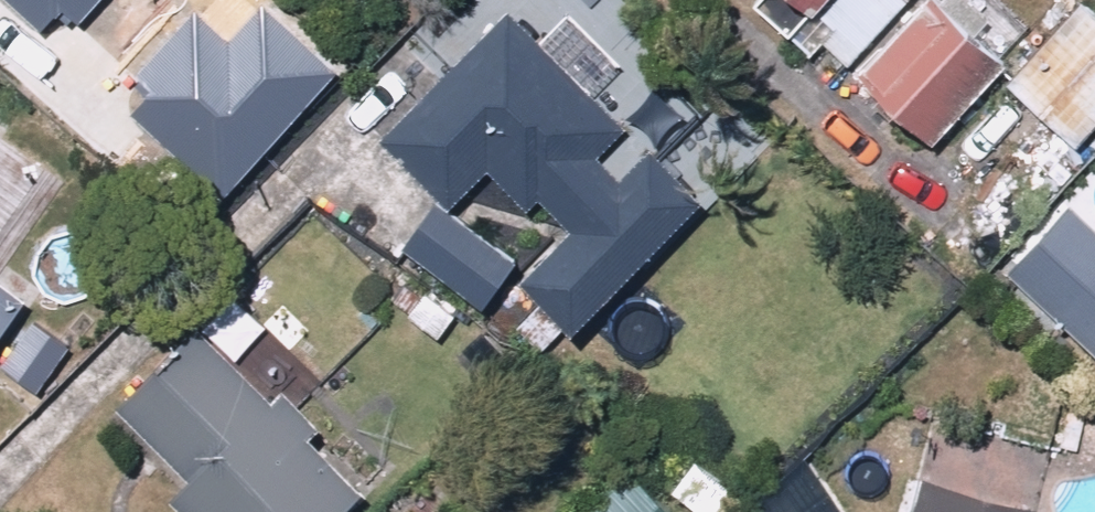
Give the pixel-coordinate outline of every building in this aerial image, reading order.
[(48,38),(67,16),(77,25),(100,0),(6,0),(48,38)] [(567,0),(528,0),(385,129),(463,208),(501,171),(536,205),(548,194),(580,227),(532,274),(584,326),(714,197),(660,143),(685,119),(567,0)] [(983,0),(931,0),(868,61),(939,134),(1029,47),(983,0)] [(1092,0),(1089,0),(1013,69),(1082,143),(1094,131),(1094,4),(1092,0)] [(150,93),(128,117),(224,202),(336,77),(260,9),(231,41),(196,10),(134,79),(150,93)] [(1015,263),(1094,336),(1094,219),(1073,199),(1015,263)] [(524,254),(443,202),(414,249),(494,301),(524,254)] [(37,296),(0,270),(0,350),(37,296)] [(379,487),(326,434),(333,428),(291,386),(277,400),(212,336),(133,415),(197,480),(178,499),(190,511),(355,511),(379,487)] [(1060,507),(932,482),(927,511),(1059,511),(1060,507)]
